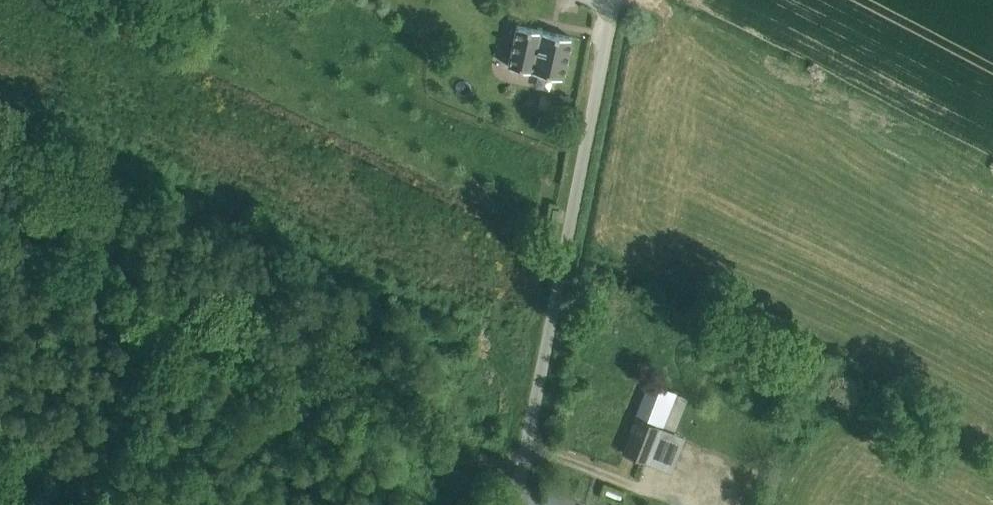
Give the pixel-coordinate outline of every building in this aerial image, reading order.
[(540,33),(537,46),(511,41),(506,40),(501,64),(563,77),(572,37),(541,30),(540,33)] [(513,33),(511,41),(537,46),(540,33),(529,30),(513,33)] [(669,396),(650,388),(638,419),(657,427),(669,396)] [(658,427),(645,460),(671,470),(683,437),(673,433),(685,401),(669,396),(657,427),(658,427)] [(657,427),(638,419),(625,452),(645,460),(658,427),(657,427)]
